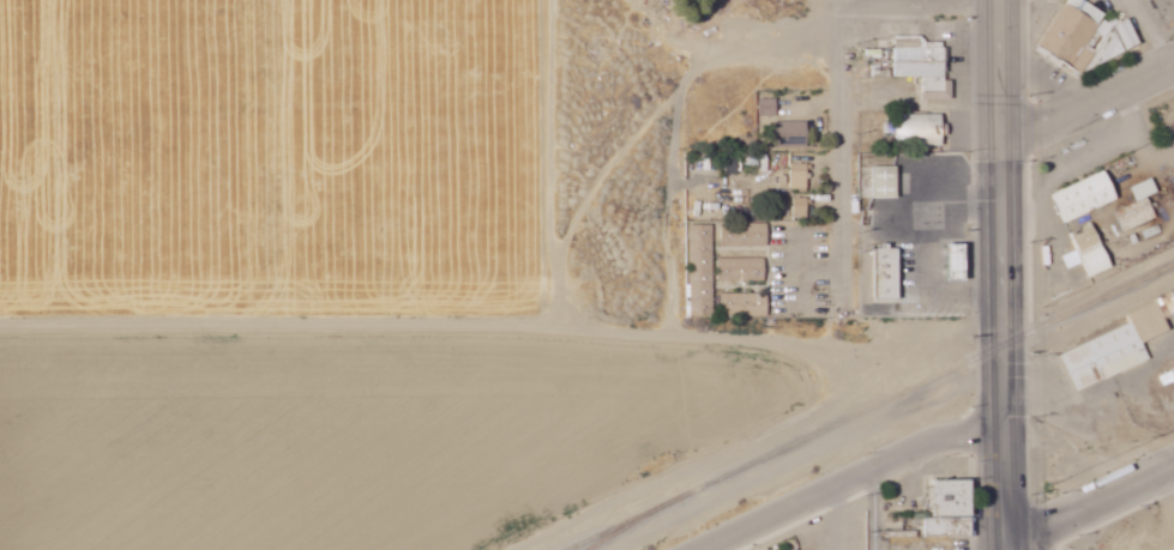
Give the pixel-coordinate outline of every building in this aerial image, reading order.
[(1129,28),(1119,22),(1081,0),(1068,0),(1040,50),(1099,83),(1129,28)] [(896,77),(923,77),(924,101),(953,101),(953,81),(946,81),(946,48),(925,48),(925,36),(895,36),(896,77)] [(760,116),(777,116),(778,100),(760,100),(760,116)] [(943,114),(898,115),(898,147),(944,146),(943,114)] [(807,122),(776,123),(776,148),(808,147),(807,122)] [(791,189),(812,189),(812,165),(792,164),(791,189)] [(875,168),(875,200),(899,199),(898,167),(875,168)] [(1120,203),(1109,173),(1055,193),(1065,223),(1120,203)] [(1116,212),(1125,232),(1158,218),(1149,198),(1160,193),(1154,179),(1132,188),(1138,203),(1116,212)] [(795,219),(811,218),(810,198),(794,198),(795,219)] [(769,247),(768,224),(722,224),(722,247),(769,247)] [(1072,234),(1093,278),(1114,268),(1094,224),(1072,234)] [(713,225),(690,226),(692,318),(715,317),(713,225)] [(877,301),(900,301),(899,247),(876,248),(877,301)] [(1081,264),(1077,252),(1064,257),(1069,269),(1081,264)] [(766,282),(766,260),(720,259),(719,281),(766,282)] [(768,294),(723,294),(722,316),(768,317),(768,294)] [(1061,354),(1077,392),(1150,362),(1135,324),(1061,354)] [(927,537),(974,536),(973,479),(937,480),(938,517),(927,517),(927,537)]
